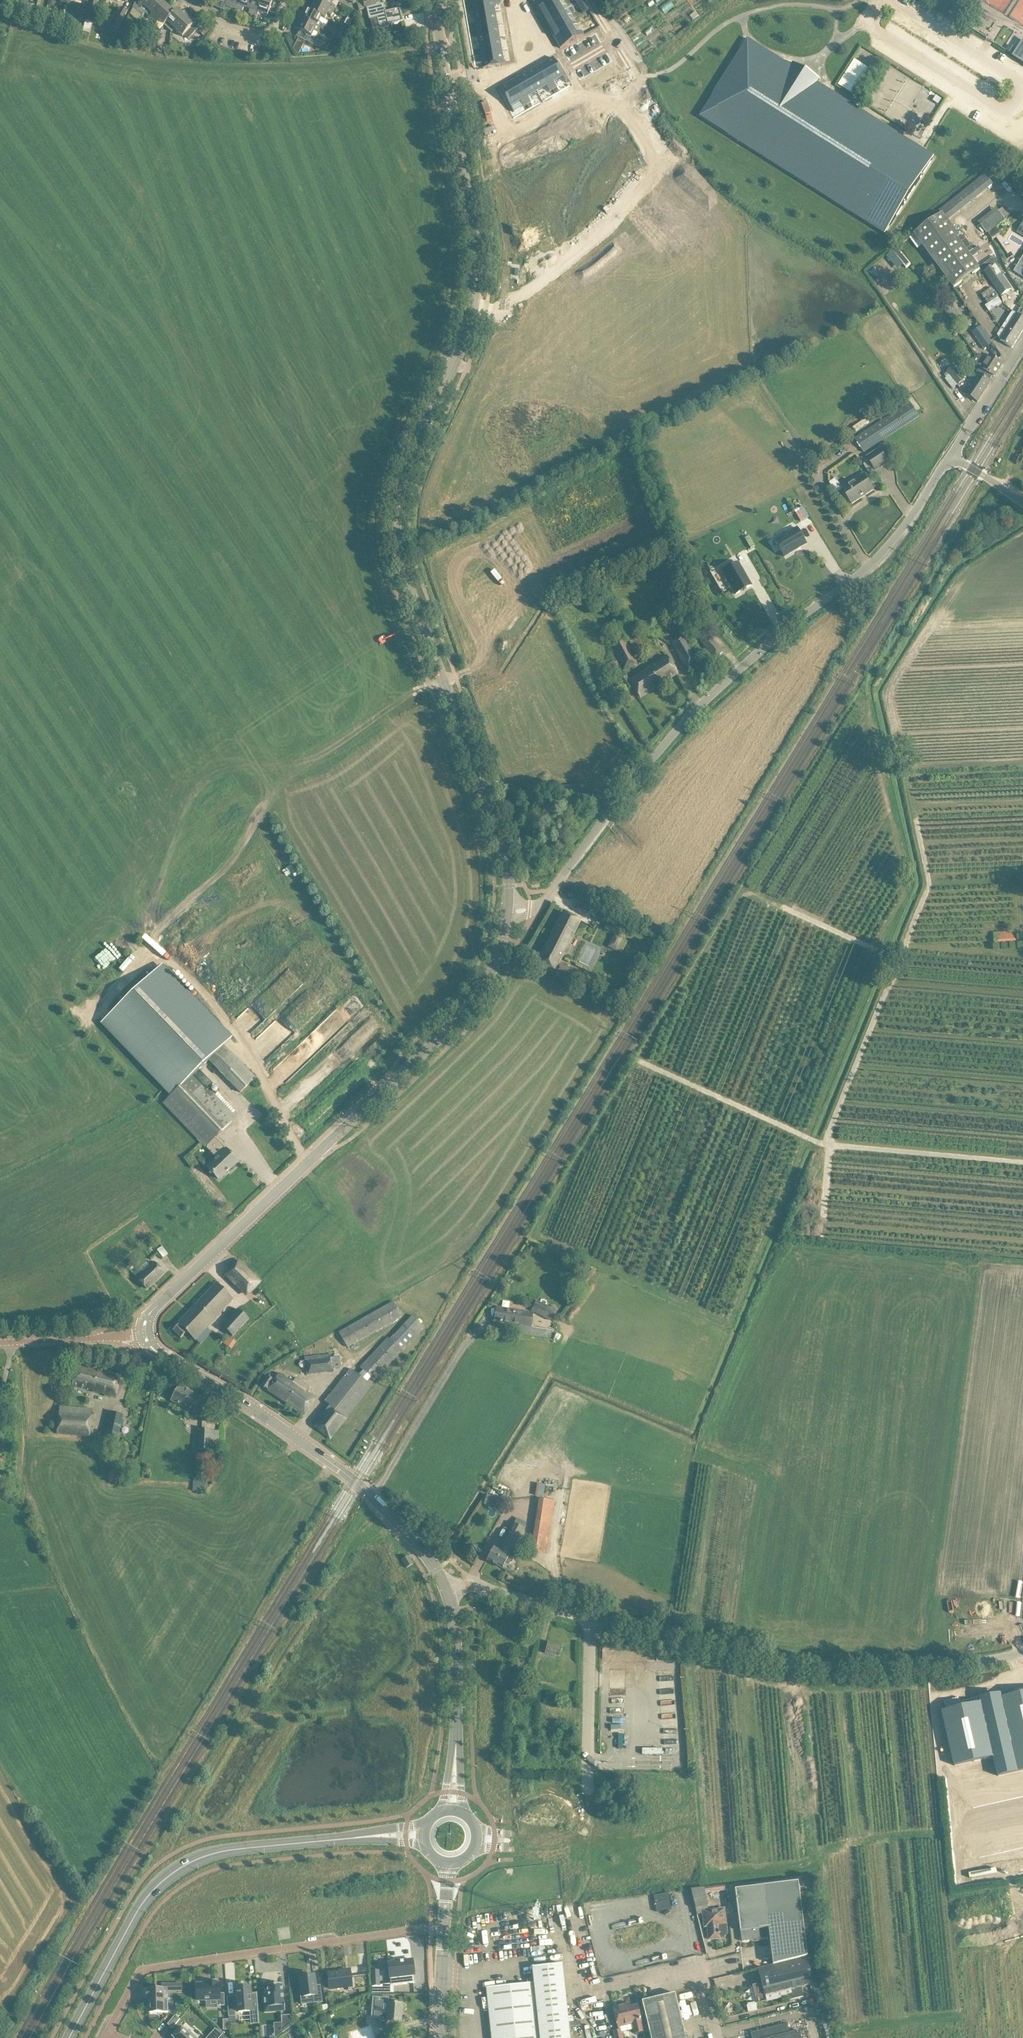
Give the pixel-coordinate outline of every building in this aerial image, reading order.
[(133,8),(141,16),(144,13),(157,0),(137,0),(133,8)] [(153,20),(169,2),(167,0),(157,0),(144,13),(153,20)] [(225,6),(236,9),(239,0),(226,0),(225,6)] [(247,9),(250,0),(239,0),(236,9),(242,12),(243,8),(247,9)] [(247,9),(250,10),(249,14),(256,16),(257,12),(261,0),(250,0),(247,9)] [(267,16),(273,1),(271,0),(261,0),(257,12),(267,16)] [(315,3),(333,12),(335,7),(332,6),(334,0),(333,0),(316,0),(315,3)] [(380,5),(379,0),(363,0),(365,9),(366,8),(380,5)] [(471,3),(473,10),(474,10),(475,16),(495,13),(493,6),(496,5),(495,0),(490,0),(489,0),(483,1),(477,2),(471,3)] [(537,9),(552,0),(532,0),(537,9)] [(537,9),(543,19),(561,8),(556,0),(552,0),(537,9)] [(92,24),(98,3),(91,1),(85,22),(92,24)] [(170,3),(169,2),(153,20),(156,24),(159,21),(163,25),(174,13),(167,6),(170,3)] [(331,16),(333,12),(315,3),(310,12),(321,18),(325,19),(327,14),(331,16)] [(380,5),(366,8),(369,20),(377,18),(379,28),(398,24),(398,23),(403,22),(403,21),(402,21),(401,16),(400,10),(400,9),(385,12),(383,4),(380,5)] [(36,7),(35,13),(45,16),(47,10),(36,7)] [(111,27),(117,30),(127,12),(121,8),(111,27)] [(561,8),(543,19),(548,29),(567,18),(561,8)] [(171,32),(174,30),(188,14),(184,11),(181,14),(177,10),(174,13),(163,25),(171,32)] [(298,19),(320,29),(322,25),(319,23),(321,18),(310,12),(307,10),(305,14),(302,12),(299,18),(298,19)] [(413,13),(413,22),(409,22),(409,29),(423,28),(422,13),(413,13)] [(495,13),(475,16),(476,23),(475,23),(476,30),(497,26),(495,13)] [(192,27),(193,25),(196,22),(188,14),(174,30),(182,37),(184,35),(188,39),(196,31),(192,27)] [(567,18),(548,29),(554,39),(572,28),(567,18)] [(318,33),(320,29),(298,19),(295,25),(299,27),(297,30),(299,31),(296,37),(298,38),(305,41),(318,48),(322,45),(322,46),(325,44),(318,33)] [(497,26),(476,30),(477,36),(478,36),(479,42),(499,39),(497,26)] [(572,28),(554,39),(560,49),(583,35),(581,32),(576,35),(572,28)] [(203,29),(199,33),(204,37),(208,33),(203,29)] [(499,39),(479,42),(480,49),(479,49),(480,56),(501,52),(499,39)] [(742,49),(699,117),(885,235),(886,233),(933,159),(921,151),(903,140),(900,138),(895,135),(896,133),(831,91),(818,83),(820,80),(794,63),(792,66),(748,39),(742,49)] [(1020,45),(1013,56),(1022,62),(1022,63),(1022,47),(1020,45)] [(501,52),(480,56),(483,69),(487,68),(487,69),(490,68),(496,67),(499,67),(499,66),(510,64),(510,63),(504,64),(501,52)] [(552,58),(539,66),(553,90),(556,88),(553,82),(562,77),(565,83),(566,82),(552,58)] [(839,85),(860,97),(876,71),(855,58),(839,85)] [(539,66),(526,73),(537,92),(546,87),(549,92),(553,90),(539,66)] [(526,73),(513,81),(527,105),(530,103),(527,97),(537,92),(526,73)] [(513,81),(499,88),(513,112),(514,112),(511,107),(520,101),(523,107),(527,105),(513,81)] [(938,105),(942,100),(937,96),(933,101),(938,105)] [(621,174),(604,183),(609,192),(626,183),(621,174)] [(626,183),(609,192),(613,200),(630,191),(626,183)] [(630,191),(613,200),(618,209),(635,200),(630,191)] [(635,200),(618,209),(622,217),(639,208),(635,200)] [(639,208),(622,217),(627,226),(644,217),(639,208)] [(942,214),(915,234),(955,288),(980,269),(973,259),(972,258),(969,254),(958,239),(960,238),(942,214)] [(644,217),(627,226),(632,234),(648,225),(644,217)] [(648,225),(632,234),(636,243),(653,234),(648,225)] [(700,233),(681,243),(686,253),(705,243),(700,233)] [(705,243),(686,253),(691,262),(710,252),(705,243)] [(982,251),(977,254),(980,259),(994,249),(991,244),(982,251)] [(978,246),(969,254),(972,258),(977,254),(982,251),(978,246)] [(710,252),(691,262),(696,272),(715,262),(710,252)] [(997,267),(986,274),(1000,297),(1012,290),(997,267)] [(997,336),(1000,340),(1012,348),(1022,331),(1022,318),(1017,314),(1009,326),(1005,324),(997,336)] [(981,327),(972,333),(985,350),(993,344),(981,327)] [(980,367),(992,375),(994,377),(1003,363),(991,355),(988,360),(979,354),(973,363),(980,367)] [(946,369),(952,366),(949,358),(943,361),(946,369)] [(958,385),(964,379),(954,367),(947,372),(958,385)] [(963,393),(977,402),(978,402),(991,381),(989,380),(992,375),(980,367),(976,372),(979,374),(968,392),(965,390),(963,393)] [(855,439),(864,452),(919,416),(910,403),(855,439)] [(868,419),(854,428),(857,433),(871,424),(868,419)] [(610,430),(590,438),(594,448),(614,440),(610,430)] [(614,440),(594,448),(598,458),(618,450),(614,440)] [(867,457),(876,471),(889,462),(880,449),(867,457)] [(634,469),(624,473),(631,491),(641,487),(634,469)] [(624,473),(615,476),(622,494),(631,491),(624,473)] [(864,475),(842,489),(844,492),(843,493),(849,501),(850,501),(852,504),(862,498),(861,497),(865,494),(866,495),(874,490),(864,475)] [(615,476),(606,480),(614,498),(622,494),(615,476)] [(606,480),(597,483),(605,502),(614,498),(606,480)] [(597,483),(588,487),(596,505),(605,502),(597,483)] [(588,487),(579,491),(586,509),(596,505),(588,487)] [(798,528),(775,541),(784,557),(807,544),(798,528)] [(738,563),(722,572),(735,595),(740,592),(743,590),(743,591),(745,590),(745,589),(747,588),(751,586),(738,563)] [(669,642),(687,670),(698,663),(680,635),(669,642)] [(723,652),(709,636),(701,643),(715,659),(723,652)] [(637,664),(622,637),(614,641),(614,642),(610,643),(624,672),(637,664)] [(640,698),(677,674),(666,657),(648,668),(649,669),(629,681),(626,677),(619,681),(626,691),(633,687),(640,698)] [(613,661),(602,666),(607,677),(619,672),(613,661)] [(580,921),(563,913),(539,962),(555,970),(580,921)] [(1016,931),(993,933),(994,944),(1016,943),(1016,931)] [(608,948),(622,955),(628,942),(623,940),(623,939),(615,935),(608,948)] [(199,1070),(209,1060),(224,1046),(231,1039),(210,1018),(160,967),(102,1023),(172,1095),(199,1070)] [(240,1093),(255,1078),(224,1046),(209,1060),(240,1093)] [(207,1167),(218,1179),(229,1169),(230,1169),(238,1162),(215,1138),(236,1118),(209,1089),(213,1085),(199,1070),(172,1095),(170,1097),(163,1103),(200,1142),(216,1159),(207,1167)] [(162,1248),(157,1251),(163,1258),(167,1255),(168,1255),(162,1247),(162,1248)] [(261,1281),(239,1260),(225,1275),(247,1296),(261,1281)] [(138,1280),(147,1289),(164,1273),(156,1264),(138,1280)] [(187,1332),(195,1340),(233,1300),(217,1284),(173,1330),(181,1338),(187,1332)] [(543,1318),(550,1305),(538,1298),(531,1311),(543,1318)] [(348,1349),(402,1318),(393,1302),(339,1333),(348,1349)] [(550,1329),(544,1329),(531,1327),(533,1313),(496,1307),(494,1321),(520,1325),(519,1334),(548,1338),(550,1329)] [(232,1337),(249,1319),(239,1309),(222,1327),(232,1337)] [(360,1368),(374,1381),(424,1327),(412,1316),(389,1341),(387,1339),(360,1368)] [(305,1356),(307,1372),(334,1369),(333,1367),(341,1366),(340,1355),(332,1356),(332,1353),(305,1356)] [(117,1396),(121,1377),(77,1366),(73,1385),(94,1390),(94,1391),(98,1392),(98,1395),(100,1395),(101,1393),(117,1396)] [(351,1369),(325,1402),(330,1406),(314,1426),(330,1439),(372,1386),(351,1369)] [(267,1376),(261,1385),(287,1403),(287,1404),(304,1415),(315,1398),(306,1392),(310,1387),(297,1378),(293,1383),(279,1374),(274,1381),(267,1376)] [(194,1413),(202,1397),(179,1385),(171,1401),(194,1413)] [(88,1437),(90,1417),(80,1416),(80,1412),(70,1410),(69,1414),(59,1413),(56,1433),(88,1437)] [(109,1413),(104,1436),(118,1439),(123,1416),(109,1413)] [(211,1451),(211,1430),(198,1429),(198,1451),(211,1451)] [(109,1471),(108,1482),(120,1483),(120,1471),(109,1471)] [(494,1546),(487,1560),(502,1569),(506,1562),(509,1564),(512,1563),(513,1559),(513,1557),(515,1552),(514,1551),(515,1549),(513,1548),(526,1523),(517,1518),(500,1550),(494,1546)] [(548,1540),(544,1540),(534,1538),(532,1550),(546,1552),(548,1540)] [(408,1556),(402,1560),(407,1568),(413,1564),(408,1556)] [(559,1657),(562,1646),(548,1642),(545,1653),(559,1657)] [(944,1716),(955,1766),(994,1757),(998,1776),(1022,1771),(1022,1698),(1003,1702),(1002,1699),(982,1703),(983,1707),(944,1716)] [(735,1889),(742,1941),(751,1940),(753,1938),(758,1937),(760,1939),(769,1938),(773,1965),(806,1957),(807,1956),(797,1881),(735,1889)] [(634,1897),(649,1955),(678,1948),(664,1893),(634,1897)] [(718,1925),(726,1924),(724,1908),(702,1911),(703,1922),(709,1921),(709,1927),(707,1927),(709,1940),(720,1938),(718,1925)] [(384,1941),(371,1943),(373,1965),(381,1964),(380,1951),(385,1950),(384,1941)] [(767,2001),(766,1996),(786,1990),(788,2000),(804,1996),(801,1987),(812,1984),(806,1957),(773,1965),(758,1969),(762,1983),(752,1985),(756,2003),(767,2001)] [(411,1960),(387,1963),(390,1986),(414,1983),(411,1960)] [(544,1966),(532,1967),(533,1976),(527,1983),(486,1988),(491,2037),(570,2037),(562,1964),(544,1966)] [(369,1975),(350,1976),(349,1971),(328,1973),(330,1989),(348,1986),(348,1990),(370,1988),(369,1975)] [(300,1987),(299,1987),(300,1997),(313,1996),(314,2003),(322,2002),(320,1985),(315,1986),(314,1975),(300,1977),(301,1987),(300,1988),(300,1987)] [(379,1978),(371,1978),(372,1986),(380,1986),(380,1985),(380,1984),(379,1978)] [(206,1984),(196,1984),(196,2001),(217,2001),(217,2007),(224,2006),(224,1994),(220,1994),(219,1984),(218,1984),(218,1983),(211,1983),(211,1984),(208,1984),(208,1983),(206,1983),(206,1984)] [(267,1986),(268,1995),(263,1995),(264,2008),(285,2006),(284,2001),(283,2001),(282,1984),(267,1986)] [(252,2023),(258,2022),(259,2022),(257,1994),(256,1994),(250,1995),(250,1987),(236,1988),(238,2012),(251,2011),(252,2023)] [(165,1997),(165,1989),(149,1989),(147,1990),(147,1999),(149,1999),(149,2012),(168,2012),(168,1997),(165,1997)] [(675,1993),(642,2001),(651,2037),(686,2037),(675,1993)] [(234,1996),(227,1996),(228,2016),(235,2016),(234,1996)] [(372,1996),(372,1997),(375,1997),(373,2017),(379,2017),(379,2019),(379,2021),(401,2022),(401,2011),(402,2011),(403,2004),(389,2002),(389,1998),(372,1996)] [(643,2033),(642,2027),(640,2021),(637,2006),(629,2008),(628,2004),(628,2005),(628,2004),(613,2007),(618,2027),(633,2023),(634,2029),(636,2035),(643,2033)] [(180,2019),(175,2015),(167,2024),(172,2028),(180,2019)] [(294,2026),(292,2022),(292,2016),(282,2016),(283,2034),(294,2026)] [(798,2031),(790,2033),(787,2023),(751,2032),(752,2037),(800,2037),(798,2031)] [(172,2037),(173,2037),(197,2037),(189,2030),(187,2032),(181,2026),(172,2037)]
